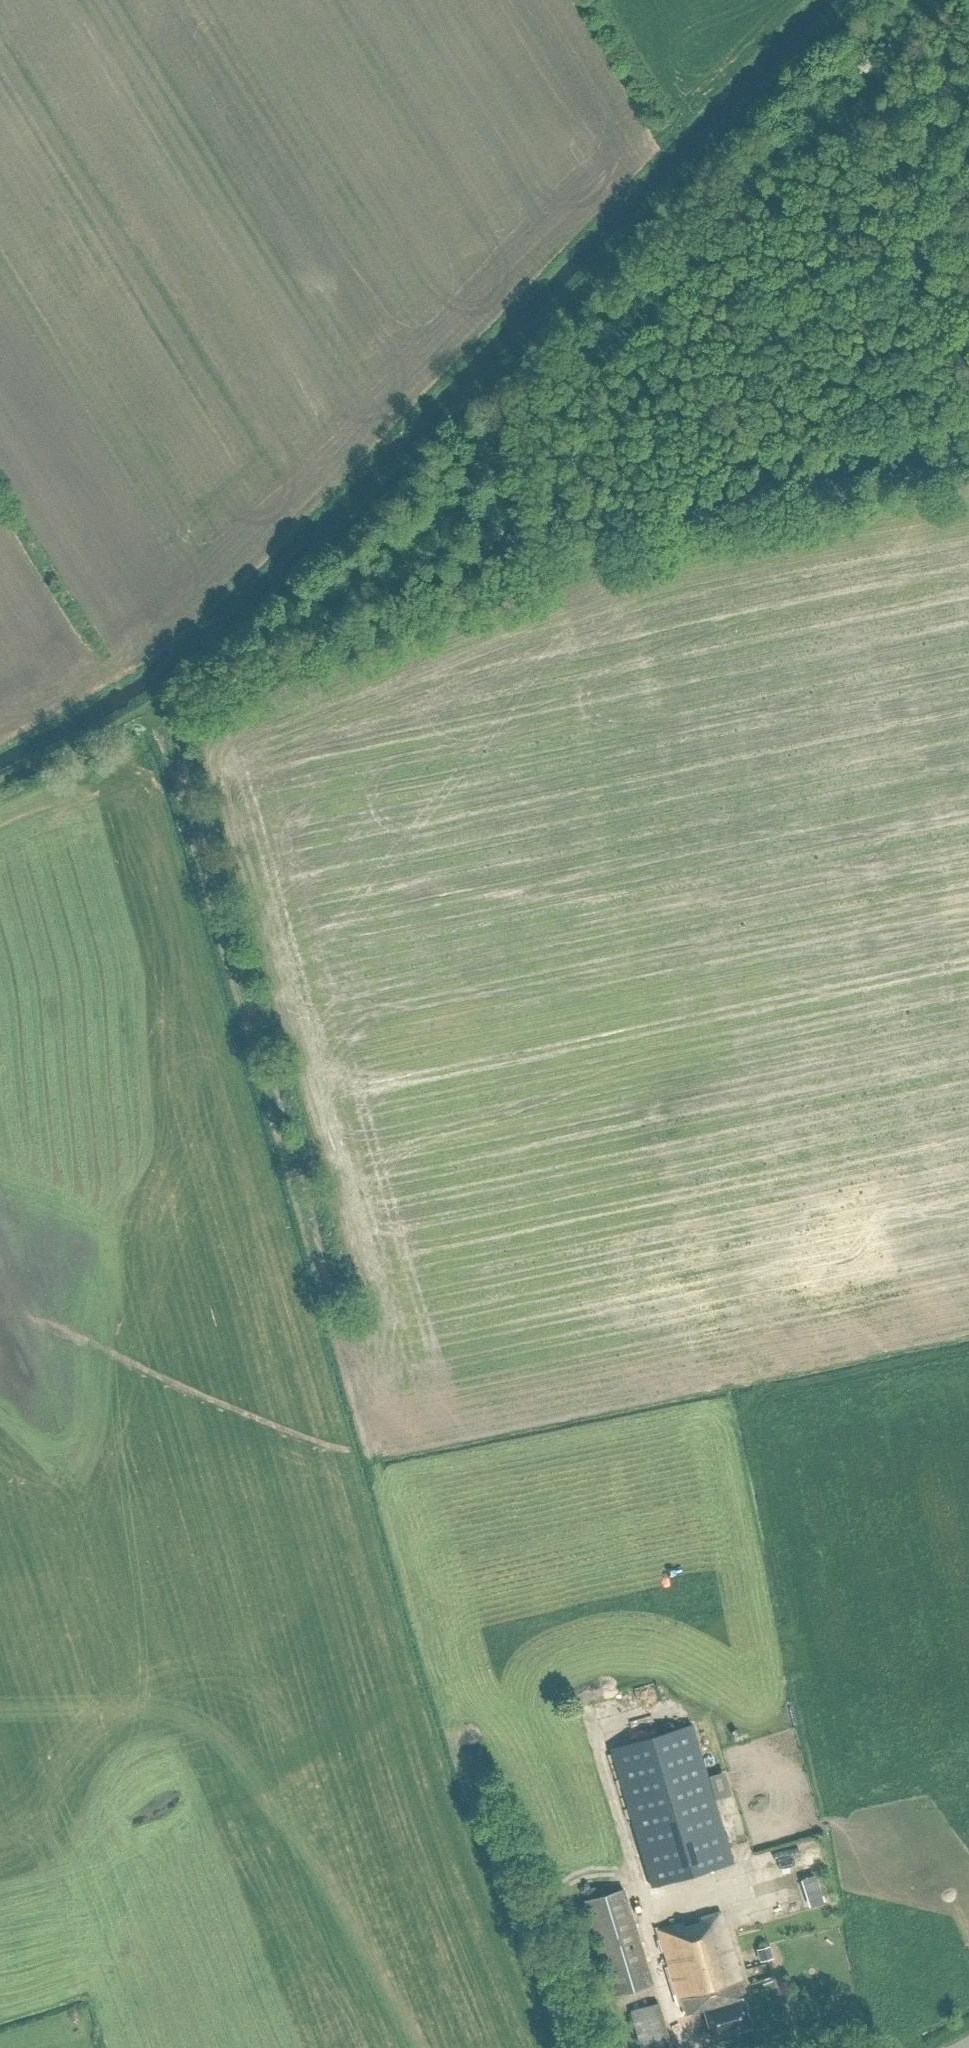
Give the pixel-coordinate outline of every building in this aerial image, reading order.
[(732,1862),(691,1725),(610,1749),(651,1886),(732,1862)] [(781,1841),(762,1847),(766,1861),(785,1856),(781,1841)] [(793,1870),(816,1863),(812,1851),(789,1858),(793,1870)] [(584,1899),(612,1995),(651,1984),(623,1888),(584,1899)] [(722,1912),(657,1931),(681,2014),(702,2008),(711,2037),(749,2025),(741,1997),(746,1995),(722,1912)] [(629,2010),(639,2047),(671,2047),(657,2002),(629,2010)] [(876,2037),(873,2029),(864,2033),(867,2040),(876,2037)]
